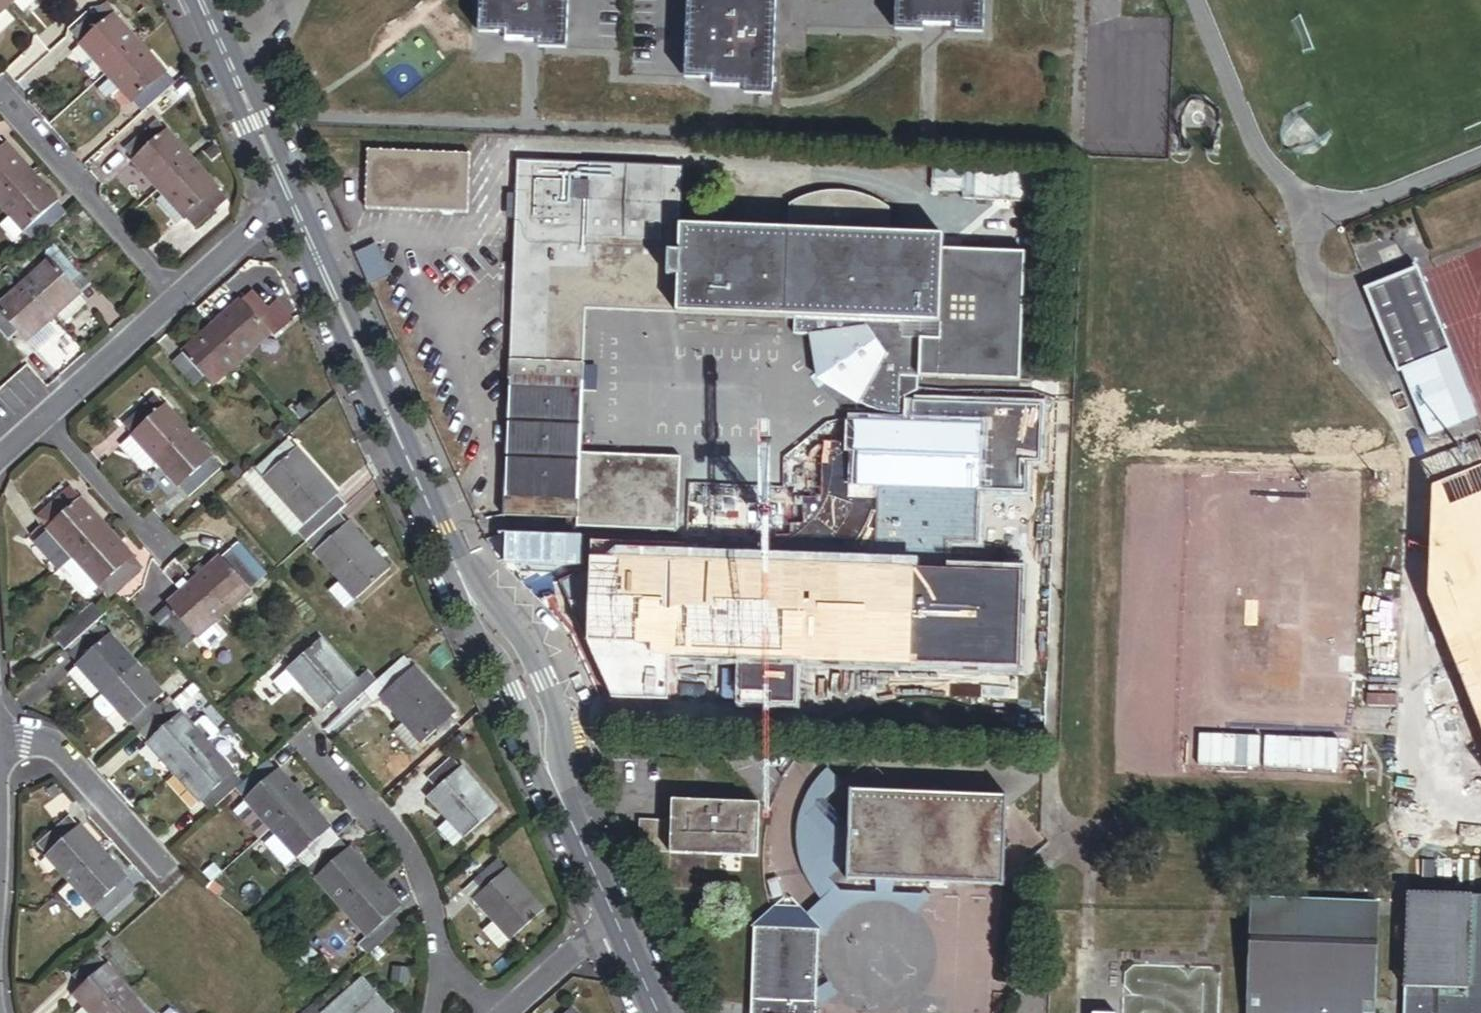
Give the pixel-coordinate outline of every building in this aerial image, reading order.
[(4,0),(0,0),(0,33),(14,21),(4,9),(8,5),(4,0)] [(8,5),(19,17),(38,0),(14,0),(8,5)] [(568,0),(482,0),(481,33),(506,34),(505,42),(539,43),(539,48),(567,49),(568,0)] [(776,0),(691,0),(688,79),(718,80),(718,90),(746,91),(746,95),(756,95),(773,96),(776,0)] [(985,0),(900,0),(899,31),(924,32),(924,26),(956,27),(956,32),(983,33),(985,0)] [(116,14),(107,4),(96,14),(105,24),(114,16),(116,14)] [(108,74),(140,45),(114,16),(105,24),(96,14),(73,34),(108,74)] [(142,114),(175,85),(140,45),(108,74),(142,114)] [(193,159),(158,120),(126,149),(160,188),(193,159)] [(32,175),(0,139),(0,203),(32,175)] [(468,214),(471,153),(367,148),(365,210),(468,214)] [(228,199),(193,159),(160,188),(166,195),(186,218),(196,228),(228,199)] [(814,335),(901,413),(902,397),(903,377),(1020,381),(1026,254),(945,250),(945,238),(890,235),(891,207),(887,204),(882,201),(870,196),(862,193),(856,191),(846,190),(840,190),(834,190),(827,190),(820,192),(810,194),(791,203),(789,230),(681,227),(684,169),(520,161),(504,515),(579,519),(578,526),(677,531),(682,458),(582,454),(588,311),(796,318),(796,335),(814,335)] [(32,175),(0,203),(0,205),(10,217),(0,226),(14,242),(25,233),(34,243),(51,229),(67,214),(32,175)] [(186,218),(166,195),(159,201),(179,224),(186,218)] [(390,275),(376,245),(356,254),(370,284),(390,275)] [(81,293),(73,284),(83,275),(62,252),(24,285),(53,318),(60,312),(80,294),(81,293)] [(1453,352),(1419,267),(1365,289),(1399,373),(1403,372),(1429,437),(1449,429),(1422,364),(1453,352)] [(91,284),(83,275),(73,284),(81,293),(91,284)] [(53,318),(24,285),(0,306),(0,333),(9,343),(21,332),(36,349),(58,331),(49,321),(53,318)] [(273,340),(294,322),(277,303),(268,310),(253,293),(213,329),(242,361),(270,336),(273,340)] [(68,321),(89,304),(80,294),(60,312),(68,321)] [(213,388),(242,361),(213,329),(174,363),(195,388),(206,379),(213,388)] [(1479,417),(1453,352),(1422,364),(1449,429),(1479,417)] [(157,461),(189,433),(157,397),(125,425),(133,435),(121,446),(144,473),(157,461)] [(876,560),(953,563),(952,546),(985,548),(986,492),(1030,494),(1030,464),(1043,464),(1046,398),(902,397),(901,413),(843,415),(843,452),(849,451),(846,497),(877,499),(876,560)] [(221,468),(189,433),(157,461),(189,497),(221,468)] [(348,506),(289,439),(255,469),(253,468),(243,476),(293,534),(297,531),(307,542),(340,512),(348,506)] [(63,569),(107,532),(72,491),(48,511),(57,522),(49,529),(50,530),(38,540),(63,569)] [(391,566),(351,521),(349,522),(340,512),(307,542),(315,551),(313,552),(339,581),(329,590),(344,608),(391,566)] [(123,538),(117,531),(111,536),(117,544),(123,538)] [(111,536),(107,532),(63,569),(85,594),(92,594),(101,588),(110,599),(141,571),(117,544),(111,536)] [(1441,552),(1480,649),(1480,651),(1480,536),(1441,552)] [(224,615),(269,577),(241,543),(208,571),(203,564),(195,571),(201,578),(196,582),(224,615)] [(876,560),(588,548),(587,643),(611,700),(666,702),(669,659),(736,661),(734,708),(801,709),(800,665),(1022,674),(1026,566),(953,563),(876,560)] [(224,615),(196,582),(191,586),(185,580),(178,586),(184,593),(159,615),(187,647),(224,615)] [(65,651),(99,622),(98,621),(103,617),(93,606),(55,639),(65,651)] [(70,656),(103,627),(99,622),(65,651),(70,656)] [(105,694),(137,666),(103,627),(70,656),(79,666),(69,674),(91,699),(101,690),(105,694)] [(365,694),(378,682),(368,670),(356,681),(322,642),(290,669),(291,670),(306,687),(326,710),(335,702),(344,712),(365,694)] [(1480,649),(1466,654),(1479,687),(1480,686),(1480,651),(1480,649)] [(455,714),(406,658),(380,680),(390,691),(382,698),(383,699),(404,723),(395,731),(412,751),(455,714)] [(173,705),(137,666),(105,694),(96,703),(97,708),(104,717),(110,718),(120,711),(140,734),(173,705)] [(306,687),(291,670),(276,683),(286,694),(295,687),(299,692),(306,687)] [(191,685),(183,675),(171,685),(179,694),(191,685)] [(382,698),(390,691),(380,680),(378,682),(365,694),(375,706),(383,699),(382,698)] [(208,745),(178,711),(200,691),(195,685),(173,705),(140,734),(176,774),(208,745)] [(243,784),(208,745),(176,774),(211,813),(237,790),(243,784)] [(499,809),(454,757),(429,778),(438,789),(429,797),(449,820),(439,828),(455,847),(499,809)] [(904,795),(870,758),(807,817),(849,861),(851,794),(904,795)] [(294,789),(270,761),(243,784),(237,790),(272,830),(304,801),(305,801),(299,794),(294,789)] [(303,791),(298,785),(294,789),(299,794),(303,791)] [(1007,810),(1008,798),(904,795),(851,794),(849,861),(848,881),(1004,886),(1004,885),(1007,810)] [(307,868),(339,839),(316,814),(323,808),(316,799),(308,805),(304,801),(272,830),(276,835),(266,844),(287,867),(297,858),(307,868)] [(758,856),(760,804),(708,802),(708,810),(693,809),(694,802),(673,801),(672,821),(641,820),(639,852),(758,856)] [(708,810),(708,802),(694,802),(693,809),(708,810)] [(1048,844),(1013,805),(1007,810),(1004,885),(1048,844)] [(103,855),(70,819),(39,847),(72,883),(103,855)] [(375,880),(339,839),(307,868),(342,908),(375,880)] [(136,891),(103,855),(72,883),(105,920),(136,891)] [(220,875),(234,863),(227,855),(213,867),(220,875)] [(544,912),(500,860),(467,888),(497,922),(512,939),(544,912)] [(218,896),(224,887),(214,880),(206,887),(218,896)] [(392,916),(400,909),(375,880),(342,908),(368,937),(358,946),(368,958),(372,955),(380,948),(402,927),(392,916)] [(820,929),(793,898),(786,898),(768,914),(768,927),(753,926),(750,1012),(818,1012),(820,929)] [(1410,898),(1406,1012),(1480,1012),(1480,900),(1410,898)] [(1380,916),(1380,903),(1252,899),(1252,912),(1380,916)] [(1365,1001),(1377,1001),(1380,916),(1252,912),(1248,1012),(1365,1012),(1365,1001)] [(512,939),(497,922),(487,930),(502,948),(512,939)] [(378,962),(386,955),(380,948),(372,955),(378,962)] [(98,955),(74,976),(82,986),(74,993),(85,1006),(91,1012),(107,1012),(131,992),(98,955)] [(394,1012),(364,979),(325,1012),(394,1012)] [(131,992),(107,1012),(148,1012),(131,992)] [(168,1004),(159,1012),(160,1012),(176,1012),(168,1004)] [(716,1006),(695,1004),(699,1012),(716,1012),(716,1006)]
